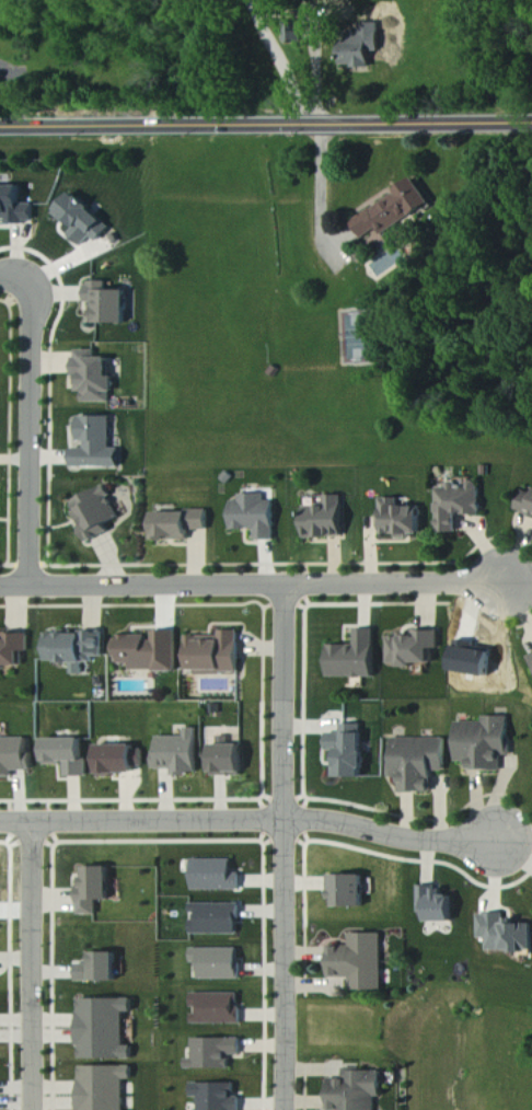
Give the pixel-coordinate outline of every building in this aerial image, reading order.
[(376,67),(375,39),(346,40),(347,68),(376,67)] [(366,239),(382,229),(386,236),(435,205),(420,180),(354,221),(366,239)] [(10,215),(10,224),(35,223),(34,204),(22,204),(22,185),(0,186),(0,216),(10,215)] [(83,247),(92,237),(99,243),(113,227),(75,192),(56,212),(75,230),(70,235),(83,247)] [(90,304),(100,304),(100,324),(130,324),(130,291),(109,291),(109,282),(90,282),(90,304)] [(87,403),(117,403),(117,377),(114,377),(114,358),(100,358),(100,350),(80,351),(80,394),(87,394),(87,403)] [(115,417),(83,417),(84,447),(79,447),(79,469),(125,468),(125,448),(116,449),(115,417)] [(443,534),(462,534),(462,516),(487,516),(486,488),(464,488),(464,483),(453,483),(453,489),(442,489),(443,534)] [(125,519),(110,487),(75,504),(94,543),(115,533),(111,525),(125,519)] [(531,514),(531,494),(528,493),(522,510),(531,514)] [(277,541),(276,501),(266,502),(266,494),(241,494),(242,502),(234,502),(234,530),(257,530),(257,541),(277,541)] [(348,538),(346,496),(327,496),(328,506),(307,506),(308,539),(348,538)] [(385,537),(424,537),(424,508),(412,508),(412,499),(385,500),(385,537)] [(211,512),(161,513),(162,541),(194,540),(194,531),(211,531),(211,512)] [(377,630),(358,630),(359,646),(331,646),(332,679),(379,677),(377,630)] [(391,664),(405,664),(405,667),(437,666),(437,650),(443,650),(443,631),(417,632),(417,637),(391,638),(391,664)] [(193,673),(244,672),(243,632),(224,632),(224,636),(192,637),(193,673)] [(110,658),(110,633),(54,633),(54,663),(79,663),(79,676),(90,676),(90,664),(100,664),(100,658),(110,658)] [(27,652),(35,652),(34,634),(9,634),(9,639),(0,639),(0,669),(28,668),(27,652)] [(136,671),(180,672),(181,635),(124,634),(123,664),(136,664),(136,671)] [(460,763),(474,763),(474,771),(505,771),(505,752),(513,752),(513,717),(486,718),(486,723),(460,723),(460,763)] [(339,779),(367,780),(368,725),(345,725),(345,735),(332,735),(332,752),(340,752),(339,779)] [(162,738),(163,752),(158,753),(158,770),(177,769),(177,774),(202,774),(201,729),(191,729),(191,737),(162,738)] [(6,739),(5,730),(0,730),(0,776),(20,776),(20,772),(34,772),(33,739),(6,739)] [(403,793),(436,794),(437,772),(449,772),(449,739),(396,738),(396,779),(403,779),(403,793)] [(51,765),(69,765),(70,778),(90,777),(89,739),(50,740),(51,765)] [(247,774),(246,745),(217,746),(217,757),(211,758),(211,776),(247,774)] [(140,746),(103,746),(104,776),(140,775),(140,746)] [(234,860),(195,859),(195,890),(243,891),(243,871),(234,870),(234,860)] [(114,902),(113,868),(86,868),(87,889),(81,889),(82,916),(100,916),(100,903),(114,902)] [(331,877),(331,893),(335,893),(335,909),(368,909),(368,876),(331,877)] [(458,924),(459,898),(445,897),(445,889),(423,888),(421,914),(432,914),(431,922),(458,924)] [(240,935),(240,926),(244,926),(244,904),(193,905),(193,918),(192,918),(193,935),(240,935)] [(510,924),(510,914),(483,915),(483,939),(491,939),(491,954),(531,953),(531,924),(510,924)] [(352,992),(385,993),(386,935),(352,934),(352,949),(333,949),(332,979),(353,979),(352,992)] [(201,980),(240,980),(240,949),(193,950),(193,964),(201,964),(201,980)] [(120,983),(120,954),(93,954),(93,965),(81,965),(81,983),(120,983)] [(240,995),(193,994),(192,1024),(240,1025),(240,995)] [(83,1001),(83,1061),(136,1061),(136,1047),(129,1047),(129,1014),(136,1014),(136,1001),(83,1001)] [(194,1040),(194,1060),(187,1060),(187,1070),(230,1071),(230,1056),(242,1056),(242,1040),(194,1040)] [(128,1080),(136,1080),(136,1068),(83,1067),(82,1109),(128,1109),(128,1080)] [(346,1072),(346,1080),(333,1080),(333,1109),(379,1109),(379,1099),(386,1099),(386,1072),(346,1072)] [(242,1094),(237,1094),(237,1084),(192,1085),(193,1098),(200,1098),(200,1109),(243,1109),(242,1094)]
